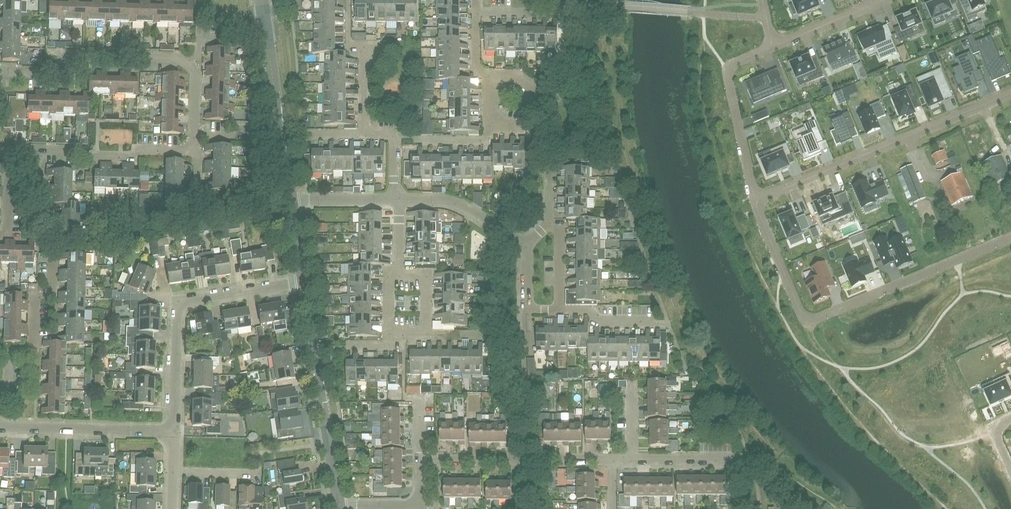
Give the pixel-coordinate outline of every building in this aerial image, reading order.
[(4,12),(21,13),(21,1),(0,0),(0,5),(4,6),(4,12)] [(49,20),(61,20),(61,4),(55,4),(55,0),(50,0),(49,20)] [(61,4),(61,20),(73,21),(73,0),(68,0),(68,4),(61,4)] [(73,21),(85,21),(85,4),(79,4),(79,0),(73,0),(73,21)] [(85,4),(85,21),(97,21),(97,0),(92,0),(92,4),(85,4)] [(97,21),(109,21),(109,5),(103,5),(103,0),(97,0),(97,21)] [(109,5),(109,21),(121,22),(121,0),(116,0),(116,5),(109,5)] [(121,22),(133,22),(133,6),(126,5),(127,0),(121,0),(121,22)] [(133,6),(133,22),(145,22),(145,0),(140,0),(140,6),(133,6)] [(145,22),(157,23),(157,6),(150,6),(150,0),(145,0),(145,22)] [(164,6),(157,6),(157,23),(169,23),(169,0),(164,0),(164,6)] [(181,23),(181,7),(174,7),(174,0),(169,0),(169,23),(181,23)] [(316,2),(313,2),(313,12),(336,12),(345,12),(345,8),(336,8),(336,1),(334,1),(334,0),(316,0),(316,2)] [(356,22),(366,22),(366,0),(356,0),(356,22)] [(366,22),(376,22),(376,0),(366,0),(366,22)] [(376,22),(386,22),(386,0),(376,0),(376,22)] [(386,22),(397,22),(397,0),(386,0),(386,22)] [(397,22),(407,22),(407,0),(397,0),(397,22)] [(407,22),(418,22),(418,0),(407,0),(407,22)] [(437,8),(460,8),(469,8),(469,4),(460,4),(460,0),(437,0),(437,8)] [(790,6),(794,16),(797,14),(798,17),(807,13),(812,12),(811,11),(820,8),(817,0),(791,0),(793,5),(790,6)] [(927,6),(933,20),(943,16),(945,22),(960,15),(956,4),(950,6),(948,0),(942,0),(941,1),(941,0),(935,3),(927,6)] [(961,5),(969,22),(980,17),(978,14),(987,10),(983,0),(968,0),(969,2),(961,5)] [(188,7),(181,7),(181,23),(192,24),(193,1),(188,1),(188,7)] [(460,8),(437,8),(437,18),(460,18),(468,18),(468,14),(460,14),(460,8)] [(900,27),(894,29),(900,43),(912,38),(909,30),(922,25),(920,20),(922,19),(919,12),(917,13),(916,11),(909,14),(904,16),(897,19),(900,27)] [(21,13),(4,12),(4,19),(0,19),(0,24),(20,25),(21,13)] [(336,12),(313,12),(313,22),(336,22),(336,23),(345,23),(345,19),(336,19),(336,12)] [(460,18),(437,18),(439,18),(439,28),(460,28),(460,29),(468,29),(468,25),(460,25),(460,18)] [(496,29),(497,29),(497,20),(493,20),(493,29),(486,29),(486,30),(482,30),(482,41),(486,41),(486,52),(496,52),(496,29)] [(503,29),(497,29),(496,29),(496,52),(497,52),(497,50),(506,50),(506,52),(506,29),(507,29),(507,20),(503,20),(503,29)] [(506,52),(516,52),(517,29),(517,20),(513,20),(513,29),(507,29),(506,29),(506,52)] [(517,29),(516,52),(527,52),(527,29),(527,20),(524,20),(524,29),(517,29)] [(534,29),(527,29),(527,52),(537,52),(537,29),(538,29),(538,20),(534,20),(534,29)] [(537,52),(547,52),(547,29),(548,28),(548,20),(544,20),(544,29),(538,29),(537,29),(537,52)] [(547,29),(547,52),(557,52),(557,61),(567,61),(567,22),(558,22),(558,20),(554,20),(554,28),(548,28),(547,29)] [(336,22),(313,22),(313,23),(315,23),(315,33),(336,33),(344,33),(344,29),(336,29),(336,23),(336,22)] [(20,25),(0,24),(0,29),(3,30),(3,36),(20,37),(20,25)] [(879,26),(859,35),(865,50),(867,49),(874,46),(877,53),(880,60),(897,53),(891,38),(890,38),(885,40),(880,28),(879,26)] [(460,28),(439,28),(439,38),(437,38),(460,38),(460,39),(468,39),(468,35),(460,35),(460,29),(460,28)] [(336,43),(345,43),(345,39),(336,39),(336,33),(315,33),(315,42),(313,42),(313,43),(336,43)] [(973,35),(967,38),(971,48),(977,45),(973,35)] [(20,49),(20,37),(3,36),(3,43),(0,43),(0,48),(20,49)] [(460,38),(437,38),(437,49),(460,49),(468,49),(468,45),(460,45),(460,39),(460,38)] [(844,41),(823,50),(830,65),(845,58),(848,66),(859,61),(854,50),(848,53),(845,45),(844,41)] [(993,42),(978,49),(980,53),(992,82),(1010,74),(1008,67),(1009,66),(1005,57),(1001,59),(1000,59),(993,42)] [(336,43),(313,43),(313,53),(326,54),(326,53),(345,53),(345,49),(336,49),(336,43)] [(213,60),(236,60),(236,57),(230,57),(230,48),(208,47),(207,53),(214,53),(213,60)] [(0,48),(0,53),(3,53),(2,60),(19,61),(20,49),(0,48)] [(460,49),(437,49),(437,59),(460,59),(468,59),(468,55),(460,55),(460,49)] [(955,76),(954,77),(958,87),(962,85),(965,92),(977,87),(976,83),(972,74),(978,72),(978,71),(970,52),(956,58),(959,66),(960,66),(963,73),(955,76)] [(326,53),(326,54),(326,63),(347,63),(347,64),(355,64),(355,60),(347,60),(347,53),(345,53),(326,53)] [(929,55),(934,65),(939,62),(935,53),(929,55)] [(797,61),(790,64),(796,80),(811,74),(814,81),(825,77),(820,66),(815,68),(811,59),(809,56),(802,59),(797,61)] [(460,59),(437,59),(437,69),(460,69),(468,69),(468,65),(460,65),(460,59)] [(236,64),(236,60),(213,60),(213,66),(207,66),(207,72),(230,72),(230,64),(236,64)] [(347,63),(326,63),(326,74),(347,74),(355,74),(355,70),(347,70),(347,64),(347,63)] [(859,66),(855,68),(860,81),(868,78),(861,63),(859,64),(859,66)] [(460,69),(437,69),(437,80),(448,80),(448,79),(468,79),(469,76),(460,76),(460,69)] [(934,82),(920,87),(929,108),(931,108),(931,110),(939,107),(938,105),(943,102),(943,101),(939,92),(949,88),(941,69),(931,73),(934,82)] [(89,78),(89,92),(89,94),(101,94),(101,72),(97,72),(97,78),(89,78)] [(101,94),(113,95),(113,78),(107,78),(107,72),(101,72),(101,94)] [(113,95),(125,95),(125,72),(121,72),(120,78),(113,78),(113,95)] [(137,95),(138,79),(131,79),(131,73),(125,72),(125,95),(137,95)] [(229,80),(230,72),(207,72),(207,77),(213,77),(213,84),(235,84),(236,80),(229,80)] [(162,85),(185,86),(185,81),(179,81),(179,74),(157,73),(157,77),(163,78),(162,85)] [(347,84),(355,84),(355,80),(347,80),(347,74),(326,74),(326,83),(324,83),(324,84),(347,84)] [(757,78),(745,83),(748,90),(749,92),(752,99),(771,91),(773,96),(787,91),(781,78),(769,83),(766,75),(757,79),(757,78)] [(471,90),(479,90),(479,86),(471,86),(471,79),(468,79),(448,79),(448,80),(448,90),(471,90)] [(206,96),(229,96),(229,88),(235,89),(235,84),(213,84),(213,90),(207,90),(206,96)] [(347,84),(324,84),(324,94),(347,94),(347,95),(355,95),(355,90),(347,90),(347,84)] [(185,91),(185,86),(162,85),(162,93),(156,93),(156,97),(179,98),(179,91),(185,91)] [(911,86),(890,94),(901,118),(907,116),(908,118),(915,114),(913,110),(909,100),(916,98),(911,86)] [(830,88),(823,91),(825,96),(832,94),(830,88)] [(846,89),(842,90),(847,102),(851,100),(849,96),(846,89)] [(471,100),(479,100),(479,96),(471,96),(471,90),(448,90),(448,100),(471,100)] [(28,97),(28,100),(28,114),(41,114),(41,91),(35,91),(35,97),(28,97)] [(46,91),(41,91),(41,114),(53,114),(53,98),(46,98),(46,91)] [(53,114),(64,115),(64,92),(59,92),(59,98),(53,98),(53,114)] [(64,115),(76,115),(76,98),(70,98),(70,92),(64,92),(64,115)] [(76,115),(77,115),(88,115),(88,114),(89,94),(89,92),(84,92),(83,98),(76,98),(76,115)] [(347,94),(324,94),(324,104),(347,104),(347,105),(355,105),(355,101),(347,101),(347,95),(347,94)] [(229,104),(229,96),(206,96),(206,101),(212,101),(212,108),(235,108),(235,104),(229,104)] [(162,109),(185,110),(185,105),(179,105),(179,98),(156,97),(156,101),(162,102),(162,109)] [(28,121),(28,114),(28,100),(16,100),(16,98),(9,98),(9,114),(6,114),(6,128),(15,128),(15,133),(23,133),(23,120),(28,121)] [(471,100),(448,100),(450,100),(450,110),(471,110),(471,111),(479,111),(479,106),(471,106),(471,100)] [(804,105),(806,111),(813,108),(810,102),(804,105)] [(872,111),(859,116),(867,135),(880,129),(877,120),(886,116),(880,102),(870,106),(872,111)] [(347,104),(324,104),(324,114),(347,114),(347,115),(355,115),(355,111),(347,111),(347,105),(347,104)] [(235,108),(212,108),(212,114),(206,114),(206,120),(228,120),(229,112),(235,112),(235,108)] [(185,115),(185,110),(162,109),(162,117),(156,117),(156,121),(178,122),(179,115),(185,115)] [(471,121),(479,121),(479,117),(471,117),(471,111),(471,110),(450,110),(450,120),(448,120),(471,120),(471,121)] [(761,113),(752,116),(755,123),(770,117),(769,116),(763,119),(761,113)] [(835,130),(831,132),(837,146),(841,144),(841,145),(853,140),(852,139),(849,131),(855,128),(849,113),(841,116),(842,118),(832,122),(835,130)] [(347,121),(347,115),(347,114),(324,114),(324,125),(345,125),(345,129),(357,129),(357,125),(355,125),(355,121),(347,121)] [(471,120),(448,120),(448,131),(469,131),(469,135),(479,135),(479,127),(471,127),(471,121),(471,120)] [(796,141),(804,161),(821,154),(821,152),(818,145),(824,142),(815,120),(804,125),(805,128),(808,136),(796,141)] [(161,134),(184,134),(184,129),(178,128),(178,122),(156,121),(155,125),(162,125),(161,134)] [(432,127),(421,127),(421,135),(432,135),(432,127)] [(494,167),(494,166),(504,166),(504,146),(505,146),(505,137),(501,138),(501,146),(494,146),(494,148),(494,167)] [(511,146),(505,146),(504,146),(504,166),(514,166),(514,169),(515,169),(515,146),(515,137),(511,137),(511,146)] [(521,146),(515,146),(515,169),(525,169),(525,162),(531,162),(531,153),(525,153),(525,137),(521,137),(521,146)] [(313,155),(305,155),(306,168),(313,168),(313,174),(323,174),(323,151),(324,151),(324,142),(320,142),(320,151),(313,151),(313,155)] [(323,151),(323,174),(333,174),(333,151),(334,151),(334,142),(330,142),(330,151),(324,151),(323,151)] [(333,151),(333,174),(334,174),(334,171),(344,171),(344,151),(344,142),(340,142),(340,151),(334,151),(333,151)] [(344,151),(344,171),(354,171),(354,174),(354,151),(355,151),(355,142),(350,142),(350,151),(344,151)] [(354,151),(354,174),(364,174),(364,151),(365,151),(365,143),(361,143),(361,151),(355,151),(354,151)] [(364,151),(364,174),(374,174),(374,151),(375,151),(375,143),(371,143),(371,151),(365,151),(364,151)] [(374,151),(374,174),(385,174),(385,143),(381,143),(381,151),(375,151),(374,151)] [(214,152),(213,156),(231,157),(231,145),(206,144),(205,151),(214,152)] [(773,157),(762,162),(768,176),(776,172),(776,173),(781,170),(789,167),(788,165),(785,158),(791,155),(787,144),(770,151),(773,157)] [(453,157),(453,180),(463,180),(463,157),(464,157),(464,148),(460,148),(460,157),(454,157),(453,157)] [(463,157),(463,180),(473,180),(473,157),(474,157),(474,148),(470,148),(470,157),(464,157),(463,157)] [(473,157),(473,180),(484,180),(484,157),(484,148),(480,148),(480,157),(474,157),(473,157)] [(484,157),(484,180),(494,180),(494,166),(494,167),(494,148),(490,148),(490,157),(484,157)] [(423,157),(423,149),(419,149),(419,157),(412,157),(412,162),(405,162),(405,177),(412,177),(412,180),(422,180),(422,157),(423,157)] [(422,157),(422,180),(432,180),(432,157),(433,157),(433,149),(429,149),(429,157),(423,157),(422,157)] [(432,157),(432,180),(433,180),(433,178),(443,177),(443,157),(444,157),(443,149),(439,149),(439,157),(433,157),(432,157)] [(443,157),(443,177),(453,177),(453,180),(453,157),(454,157),(454,149),(450,149),(450,157),(444,157),(443,157)] [(945,150),(932,156),(936,165),(948,159),(945,150)] [(982,164),(992,186),(1010,178),(1010,177),(1001,155),(982,164)] [(213,161),(205,161),(205,167),(231,168),(235,168),(235,164),(231,164),(231,157),(213,156),(213,161)] [(954,167),(962,165),(960,157),(952,159),(954,167)] [(192,172),(192,166),(184,166),(184,160),(166,160),(166,171),(192,172)] [(106,163),(100,163),(100,171),(95,171),(94,188),(105,189),(106,163)] [(105,189),(117,189),(117,172),(112,171),(112,163),(106,163),(105,189)] [(128,163),(122,163),(122,172),(117,172),(117,189),(128,189),(128,163)] [(135,163),(128,163),(128,189),(139,190),(139,172),(135,172),(135,163)] [(903,173),(898,175),(910,205),(925,199),(911,165),(901,170),(903,173)] [(94,167),(90,167),(90,172),(86,172),(86,182),(94,182),(94,167)] [(213,174),(213,179),(231,179),(231,168),(205,167),(205,174),(213,174)] [(567,178),(590,178),(590,167),(559,167),(559,171),(567,171),(567,177),(567,178)] [(55,177),(55,182),(72,182),(73,170),(47,170),(47,177),(55,177)] [(191,178),(192,172),(166,171),(166,182),(183,183),(183,178),(191,178)] [(962,173),(942,182),(952,205),(973,196),(962,173)] [(590,188),(590,178),(567,178),(567,177),(559,177),(559,181),(567,181),(567,187),(567,188),(590,188)] [(204,190),(230,191),(231,179),(213,179),(213,184),(205,183),(204,190)] [(867,181),(854,187),(863,208),(875,203),(876,203),(875,200),(888,195),(882,182),(869,187),(867,181)] [(72,182),(55,182),(55,187),(46,186),(46,193),(72,193),(72,182)] [(183,188),(183,183),(166,182),(165,193),(191,194),(191,188),(183,188)] [(590,198),(590,188),(567,188),(567,187),(559,187),(559,191),(567,191),(567,198),(590,198)] [(54,199),(54,204),(72,205),(72,204),(72,193),(46,193),(46,199),(54,199)] [(474,195),(474,203),(483,209),(483,195),(474,195)] [(814,205),(812,206),(815,214),(817,213),(819,217),(819,218),(820,219),(821,218),(832,213),(835,221),(854,213),(849,202),(838,207),(834,198),(833,196),(834,196),(833,195),(832,196),(825,199),(825,198),(821,200),(814,203),(813,204),(814,205)] [(590,199),(590,198),(567,198),(559,198),(559,202),(567,202),(567,208),(587,208),(587,199),(590,199)] [(62,210),(62,215),(80,216),(80,204),(72,204),(72,205),(54,204),(54,210),(62,210)] [(587,218),(587,208),(567,208),(559,208),(559,212),(567,212),(567,219),(569,219),(587,219),(587,218)] [(793,212),(779,218),(789,240),(802,235),(801,232),(810,228),(805,215),(798,218),(799,219),(796,221),(793,212)] [(383,224),(392,224),(392,220),(383,220),(383,213),(360,213),(360,224),(383,224)] [(416,223),(439,223),(439,213),(408,213),(408,217),(416,217),(416,223)] [(62,220),(54,220),(54,226),(79,227),(80,216),(62,215),(62,220)] [(577,222),(577,229),(601,229),(601,219),(587,218),(587,219),(569,219),(569,222),(577,222)] [(231,233),(240,232),(239,228),(234,228),(233,222),(230,222),(231,233)] [(224,240),(230,239),(228,223),(221,225),(224,240)] [(416,223),(408,223),(408,227),(416,227),(416,233),(416,234),(437,234),(437,224),(439,224),(439,223),(416,223)] [(383,234),(392,234),(392,230),(383,230),(383,224),(360,224),(360,234),(383,234)] [(816,228),(811,231),(814,238),(819,236),(816,228)] [(601,239),(601,229),(577,229),(569,229),(569,233),(577,233),(577,239),(601,239)] [(192,232),(195,247),(201,246),(199,230),(192,232)] [(192,232),(186,233),(189,248),(195,247),(192,232)] [(416,233),(408,233),(408,237),(416,237),(416,244),(439,244),(437,244),(437,234),(416,234),(416,233)] [(383,244),(391,244),(391,241),(383,240),(383,234),(360,234),(360,244),(383,244)] [(627,242),(637,241),(636,234),(626,234),(627,242)] [(160,256),(160,258),(167,256),(165,246),(170,246),(168,238),(157,241),(160,256)] [(887,238),(875,243),(882,260),(885,266),(896,261),(898,267),(901,265),(902,266),(908,264),(908,263),(911,261),(902,239),(889,244),(887,238)] [(601,250),(601,239),(577,239),(569,239),(569,243),(577,243),(577,249),(601,250)] [(0,247),(0,270),(2,270),(2,264),(10,264),(10,241),(5,241),(5,247),(0,247)] [(16,241),(10,241),(10,264),(17,264),(17,270),(22,270),(22,248),(15,247),(16,241)] [(160,256),(157,241),(150,242),(152,256),(159,255),(160,256)] [(34,242),(29,242),(28,248),(22,248),(22,270),(25,270),(25,264),(34,264),(34,242)] [(253,271),(250,253),(242,254),(241,242),(231,244),(233,257),(238,256),(241,273),(253,271)] [(383,255),(391,255),(391,251),(383,251),(383,244),(360,244),(360,254),(383,254),(383,255)] [(416,244),(408,244),(408,248),(416,248),(416,254),(439,254),(439,244),(416,244)] [(250,253),(253,271),(265,269),(264,262),(275,260),(272,245),(262,247),(262,251),(250,253)] [(601,250),(577,249),(569,249),(569,253),(577,253),(577,259),(577,260),(598,260),(598,250),(601,250)] [(230,275),(228,256),(227,250),(221,251),(222,257),(215,259),(218,277),(230,275)] [(86,254),(60,254),(60,260),(68,261),(68,265),(85,266),(86,254)] [(185,256),(187,263),(179,264),(182,282),(195,280),(192,263),(195,262),(193,254),(185,256)] [(218,277),(215,259),(207,260),(206,254),(199,255),(200,262),(202,261),(205,279),(218,277)] [(383,254),(360,254),(360,264),(360,265),(372,265),(391,265),(391,261),(383,261),(383,255),(383,254)] [(416,254),(408,254),(408,258),(416,258),(416,265),(439,265),(439,254),(416,254)] [(598,269),(598,260),(577,260),(577,259),(569,259),(569,263),(577,263),(577,270),(600,270),(600,269),(598,269)] [(858,262),(845,267),(853,287),(866,281),(863,275),(867,274),(867,275),(874,272),(869,260),(859,264),(858,262)] [(139,266),(134,277),(151,284),(156,273),(151,271),(153,266),(142,261),(139,266)] [(817,279),(807,283),(815,303),(830,297),(826,289),(834,286),(830,277),(825,263),(812,268),(817,279)] [(182,282),(179,264),(166,266),(169,284),(182,282)] [(372,275),(381,275),(381,271),(372,271),(372,265),(360,265),(360,264),(349,264),(349,275),(372,275)] [(85,277),(85,266),(68,265),(68,270),(60,270),(60,276),(85,277)] [(600,280),(600,270),(577,270),(569,270),(569,274),(577,274),(577,280),(600,280)] [(444,285),(468,285),(468,274),(436,274),(436,278),(444,278),(444,284),(444,285)] [(372,275),(349,275),(349,285),(372,285),(372,286),(380,286),(380,281),(372,281),(372,275)] [(60,276),(60,282),(68,283),(68,288),(85,288),(85,277),(60,276)] [(146,295),(151,284),(134,277),(129,288),(124,286),(122,292),(118,292),(118,290),(112,290),(112,301),(130,301),(138,301),(138,294),(139,292),(146,295)] [(600,290),(600,280),(577,280),(569,280),(569,284),(577,284),(577,290),(600,290)] [(468,295),(468,285),(444,285),(444,284),(436,284),(436,288),(444,288),(444,294),(444,295),(468,295)] [(372,285),(349,285),(349,295),(372,295),(372,296),(380,296),(380,292),(372,292),(372,286),(372,285)] [(85,299),(85,288),(68,288),(68,293),(59,292),(59,299),(85,299)] [(600,301),(600,290),(577,290),(569,290),(569,294),(577,294),(577,301),(580,301),(580,305),(597,305),(597,301),(600,301)] [(22,301),(22,294),(5,293),(5,306),(28,306),(28,301),(22,301)] [(444,294),(436,294),(436,298),(444,298),(444,305),(465,305),(465,296),(468,296),(468,295),(444,295),(444,294)] [(372,295),(349,295),(349,305),(372,306),(380,306),(380,302),(372,302),(372,296),(372,295)] [(59,299),(59,305),(67,305),(67,310),(84,310),(85,299),(59,299)] [(143,302),(138,301),(130,301),(130,311),(139,312),(139,319),(159,320),(160,308),(143,307),(143,302)] [(270,305),(273,322),(285,320),(287,331),(294,330),(291,314),(285,315),(283,303),(270,305)] [(273,322),(270,305),(258,307),(261,324),(273,322)] [(372,306),(349,305),(349,306),(351,306),(351,316),(372,316),(380,316),(380,312),(372,312),(372,306)] [(465,315),(465,305),(444,305),(436,305),(436,309),(444,309),(444,315),(467,315),(465,315)] [(28,312),(28,306),(5,306),(5,318),(21,318),(22,312),(28,312)] [(656,315),(656,306),(644,306),(644,315),(656,315)] [(478,307),(478,315),(487,315),(487,307),(478,307)] [(235,311),(238,329),(250,327),(247,309),(235,311)] [(84,321),(84,310),(67,310),(67,315),(59,315),(59,321),(84,321)] [(231,334),(231,330),(238,329),(235,311),(222,313),(225,331),(219,332),(220,340),(221,339),(224,359),(231,357),(228,335),(231,334)] [(220,340),(219,332),(219,330),(213,331),(210,315),(196,317),(199,336),(209,335),(210,341),(220,340)] [(444,315),(436,315),(436,319),(444,319),(444,326),(467,326),(467,315),(444,315)] [(372,316),(351,316),(351,325),(349,325),(349,326),(372,326),(380,326),(380,322),(372,322),(372,316)] [(27,331),(28,325),(21,325),(21,318),(5,318),(4,330),(27,331)] [(159,320),(139,319),(134,319),(134,327),(130,327),(130,337),(138,338),(142,338),(142,331),(159,332),(159,320)] [(536,327),(537,351),(547,351),(547,327),(548,327),(548,319),(544,319),(544,328),(536,327)] [(547,351),(558,350),(558,327),(558,319),(554,319),(554,328),(548,328),(548,319),(548,327),(547,327),(547,351)] [(558,327),(558,350),(568,350),(568,327),(568,319),(564,319),(564,328),(558,328),(558,319),(558,327)] [(568,328),(568,327),(568,350),(569,350),(569,348),(578,348),(578,327),(578,319),(574,319),(574,328),(568,328)] [(589,338),(589,319),(585,319),(585,328),(578,328),(578,327),(578,348),(588,348),(588,338),(589,338)] [(59,321),(58,327),(66,327),(66,332),(84,333),(84,321),(59,321)] [(105,323),(106,333),(114,332),(113,323),(105,323)] [(372,326),(349,326),(349,336),(380,337),(380,333),(372,332),(372,326)] [(256,328),(258,337),(258,343),(265,343),(263,327),(256,328)] [(588,361),(599,361),(599,338),(600,338),(600,329),(596,329),(596,338),(589,338),(588,338),(588,348),(588,361)] [(619,338),(619,361),(630,361),(630,338),(630,329),(626,329),(626,338),(620,338),(619,338)] [(636,338),(630,338),(630,361),(640,361),(640,338),(640,329),(636,329),(636,338)] [(640,338),(640,361),(650,361),(650,338),(651,338),(651,329),(647,329),(647,338),(641,338),(641,329),(640,329),(640,338)] [(657,338),(651,338),(650,338),(650,361),(661,361),(661,329),(657,329),(657,338)] [(27,336),(27,331),(4,330),(4,342),(21,343),(21,336),(27,336)] [(599,338),(599,361),(609,361),(609,338),(610,338),(610,330),(606,330),(606,338),(600,338),(599,338)] [(609,361),(619,361),(619,338),(620,338),(620,330),(616,330),(616,338),(610,338),(609,338),(609,361)] [(83,344),(84,333),(66,332),(66,337),(58,337),(58,342),(66,343),(83,344)] [(138,338),(130,337),(126,337),(126,347),(136,348),(136,355),(155,356),(155,343),(138,343),(138,338)] [(251,339),(253,354),(260,352),(258,343),(258,337),(251,339)] [(50,354),(66,354),(66,343),(58,342),(44,342),(44,343),(44,347),(50,347),(50,354)] [(422,352),(422,343),(418,343),(418,352),(411,352),(411,374),(422,374),(422,352)] [(422,352),(422,374),(432,374),(432,352),(432,343),(428,343),(428,352),(422,352)] [(432,352),(432,374),(432,372),(442,372),(442,352),(443,352),(443,343),(439,343),(439,352),(432,352)] [(442,352),(442,372),(452,372),(452,352),(453,352),(453,343),(449,343),(449,352),(443,352),(442,352)] [(452,352),(452,372),(462,372),(462,352),(463,352),(463,343),(459,343),(459,352),(453,352),(452,352)] [(462,372),(462,374),(473,374),(473,352),(473,343),(469,343),(469,352),(463,352),(462,352),(462,372)] [(473,352),(473,374),(483,374),(483,377),(490,377),(490,367),(488,367),(488,358),(483,358),(483,343),(479,343),(479,352),(473,352)] [(1003,353),(1000,346),(993,349),(996,356),(1003,353)] [(260,352),(253,354),(250,354),(251,361),(268,358),(266,352),(260,352)] [(274,369),(292,366),(290,353),(273,356),(274,369)] [(358,362),(359,361),(359,353),(355,353),(355,361),(347,361),(347,385),(358,385),(358,362)] [(359,382),(368,382),(368,362),(369,362),(369,353),(365,353),(365,362),(359,361),(358,362),(358,385),(359,385),(359,382)] [(379,362),(379,353),(375,353),(375,362),(369,362),(368,362),(368,382),(378,382),(379,362)] [(388,385),(389,385),(389,362),(389,353),(385,353),(385,362),(379,362),(378,382),(388,382),(388,385)] [(395,362),(389,362),(389,385),(399,385),(399,353),(395,353),(395,362)] [(66,366),(66,354),(50,354),(50,361),(43,361),(43,366),(66,366)] [(154,369),(155,356),(136,355),(136,364),(126,363),(125,373),(126,373),(136,373),(137,373),(138,369),(154,369)] [(194,376),(212,376),(213,365),(219,365),(220,358),(202,358),(201,363),(194,363),(194,376)] [(529,379),(536,378),(535,358),(528,359),(529,379)] [(65,378),(66,366),(43,366),(43,371),(49,371),(49,378),(65,378)] [(273,382),(276,382),(294,379),(292,366),(274,369),(271,369),(271,370),(271,369),(273,382)] [(125,391),(135,391),(154,392),(154,379),(136,379),(136,373),(126,373),(126,380),(125,391)] [(985,392),(991,406),(1010,397),(1010,393),(1010,392),(1010,391),(1010,376),(1010,374),(993,382),(996,387),(985,392)] [(212,389),(212,376),(194,376),(194,389),(212,389)] [(42,390),(65,390),(65,378),(49,378),(49,385),(43,385),(42,390)] [(645,388),(645,393),(667,393),(667,386),(677,386),(677,381),(667,380),(649,380),(649,388),(645,388)] [(242,393),(258,391),(257,383),(241,386),(242,393)] [(278,411),(297,408),(298,407),(296,394),(295,394),(294,388),(270,391),(272,399),(276,398),(278,411)] [(65,402),(65,390),(42,390),(42,395),(49,395),(49,402),(65,402)] [(153,405),(154,392),(135,391),(135,403),(123,403),(123,409),(138,410),(138,405),(153,405)] [(645,405),(649,405),(677,405),(667,405),(667,398),(677,398),(677,393),(667,393),(645,393),(649,393),(649,400),(645,400),(645,405)] [(193,413),(211,414),(211,407),(216,407),(216,406),(221,406),(222,394),(216,394),(209,394),(209,401),(194,401),(193,413)] [(65,402),(49,402),(48,409),(42,409),(42,414),(65,415),(65,402)] [(372,422),(404,422),(404,417),(400,417),(400,410),(385,410),(385,404),(372,404),(372,415),(382,415),(382,422),(372,422)] [(649,417),(667,417),(667,410),(677,410),(677,405),(649,405),(649,412),(645,412),(645,417),(649,417)] [(297,408),(278,411),(273,411),(274,418),(276,418),(279,439),(293,437),(292,429),(301,427),(299,414),(298,414),(297,408)] [(453,444),(453,422),(446,422),(446,412),(441,412),(441,423),(440,423),(440,440),(448,440),(448,444),(453,444)] [(453,444),(453,440),(459,440),(459,444),(465,444),(465,440),(465,422),(458,422),(458,412),(453,412),(453,422),(453,444)] [(598,444),(598,412),(593,412),(593,422),(586,422),(586,440),(586,443),(592,443),(592,440),(598,440),(598,444)] [(598,412),(598,444),(604,444),(604,440),(611,440),(611,422),(611,412),(605,412),(605,422),(599,422),(599,412),(598,412)] [(210,421),(211,414),(193,413),(193,426),(206,427),(206,434),(221,434),(222,422),(216,422),(216,421),(210,421)] [(482,443),(482,414),(477,414),(477,425),(470,425),(470,443),(470,446),(475,446),(475,443),(482,443)] [(494,447),(494,414),(489,414),(489,425),(483,425),(483,414),(482,414),(482,443),(482,446),(487,446),(487,443),(494,442),(494,447)] [(513,427),(513,414),(501,414),(501,425),(494,425),(494,414),(494,447),(499,446),(499,443),(507,443),(507,427),(513,427)] [(550,414),(539,414),(539,426),(545,426),(545,442),(552,442),(552,446),(557,445),(557,442),(557,414),(557,424),(550,424),(550,414)] [(564,445),(569,445),(569,442),(569,414),(569,424),(562,424),(562,414),(557,414),(557,442),(564,442),(564,445)] [(569,414),(569,442),(576,442),(576,445),(581,445),(581,442),(582,442),(582,424),(574,424),(574,414),(569,414)] [(651,427),(651,433),(647,433),(669,433),(684,433),(684,428),(669,428),(669,421),(651,421),(647,421),(647,427),(651,427)] [(404,422),(372,422),(372,427),(382,427),(383,434),(372,434),(400,434),(404,434),(404,429),(400,429),(400,422),(404,422)] [(669,440),(669,433),(647,433),(647,439),(651,439),(651,446),(667,446),(667,452),(679,452),(679,440),(669,440)] [(400,434),(372,434),(372,439),(382,439),(382,447),(400,447),(400,446),(404,446),(404,441),(400,441),(400,434)] [(0,450),(0,468),(3,468),(2,477),(15,478),(16,459),(9,459),(9,451),(7,451),(7,448),(1,448),(1,450),(0,450)] [(29,467),(35,467),(36,449),(24,448),(24,462),(18,462),(17,474),(29,474),(29,467)] [(48,449),(36,449),(35,467),(42,467),(42,475),(55,475),(56,462),(47,462),(48,449)] [(84,463),(76,463),(75,475),(95,476),(96,466),(96,450),(84,450),(84,463)] [(108,451),(96,450),(96,466),(101,466),(101,476),(113,476),(114,464),(107,464),(108,451)] [(374,462),(403,462),(403,456),(406,456),(406,450),(403,450),(385,450),(385,458),(374,458),(374,462)] [(137,465),(137,474),(155,474),(156,461),(144,461),(144,454),(131,453),(130,465),(137,465)] [(285,460),(277,462),(281,486),(302,483),(302,482),(303,481),(302,477),(301,475),(300,471),(287,473),(285,460)] [(403,462),(374,462),(374,463),(385,463),(385,470),(374,470),(374,474),(403,474),(403,468),(406,468),(406,463),(403,463),(403,462)] [(580,475),(580,469),(568,469),(568,480),(578,480),(578,487),(568,487),(599,487),(599,482),(596,482),(596,475),(580,475)] [(690,505),(690,477),(683,477),(683,473),(678,473),(678,477),(678,495),(685,495),(685,505),(690,505)] [(690,477),(690,505),(690,495),(697,495),(697,505),(702,505),(702,477),(695,477),(695,473),(690,473),(690,477)] [(709,505),(714,505),(714,495),(714,473),(714,477),(708,477),(708,473),(702,473),(702,477),(702,505),(703,505),(703,495),(709,495),(709,505)] [(733,505),(732,492),(726,492),(726,477),(720,477),(719,473),(714,473),(714,495),(721,495),(721,505),(733,505)] [(155,474),(137,474),(136,486),(130,486),(130,493),(143,494),(143,487),(155,487),(155,474)] [(403,474),(374,474),(374,475),(385,475),(385,482),(374,482),(374,493),(387,493),(387,486),(403,486),(403,480),(406,480),(406,475),(403,475),(403,474)] [(631,497),(637,497),(637,507),(638,507),(637,475),(632,475),(632,479),(625,479),(625,495),(619,495),(619,507),(631,507),(631,497)] [(638,475),(637,475),(638,507),(643,507),(643,502),(649,502),(649,507),(650,507),(650,475),(644,475),(644,479),(638,479),(638,475)] [(650,475),(650,507),(654,507),(654,497),(661,497),(661,507),(662,507),(662,479),(662,475),(656,475),(656,479),(650,479),(650,475)] [(662,479),(662,507),(667,507),(667,497),(674,497),(674,479),(674,475),(668,475),(668,479),(662,479)] [(457,498),(457,476),(451,476),(451,480),(444,480),(444,498),(445,498),(445,508),(450,508),(450,498),(457,498)] [(462,498),(469,498),(469,508),(469,476),(463,476),(463,480),(457,480),(457,476),(457,498),(457,508),(462,508),(462,498)] [(469,476),(469,508),(474,508),(474,498),(481,498),(481,480),(481,476),(476,476),(476,480),(469,480),(469,476)] [(499,482),(492,482),(492,478),(487,478),(487,482),(487,500),(494,499),(494,508),(499,508),(499,482)] [(517,497),(511,497),(511,482),(504,482),(504,478),(499,478),(499,482),(499,508),(499,500),(506,500),(506,508),(517,508),(517,497)] [(210,492),(202,491),(203,486),(189,486),(189,488),(185,488),(185,497),(188,497),(188,504),(198,504),(198,508),(209,508),(210,492)] [(236,500),(229,500),(229,487),(216,486),(216,506),(222,506),(222,508),(224,508),(236,508),(236,500)] [(262,499),(253,499),(254,487),(240,487),(239,507),(239,508),(262,508),(262,499)] [(599,487),(568,487),(568,492),(578,492),(578,500),(596,500),(596,499),(600,499),(600,494),(596,494),(596,487),(599,487)] [(278,495),(280,508),(287,508),(307,508),(305,499),(292,501),(291,493),(278,495)] [(138,508),(154,508),(155,502),(139,501),(139,496),(127,495),(127,501),(132,502),(132,507),(138,507),(138,508)] [(14,503),(14,499),(7,499),(7,507),(3,507),(3,508),(14,508),(14,503)]
